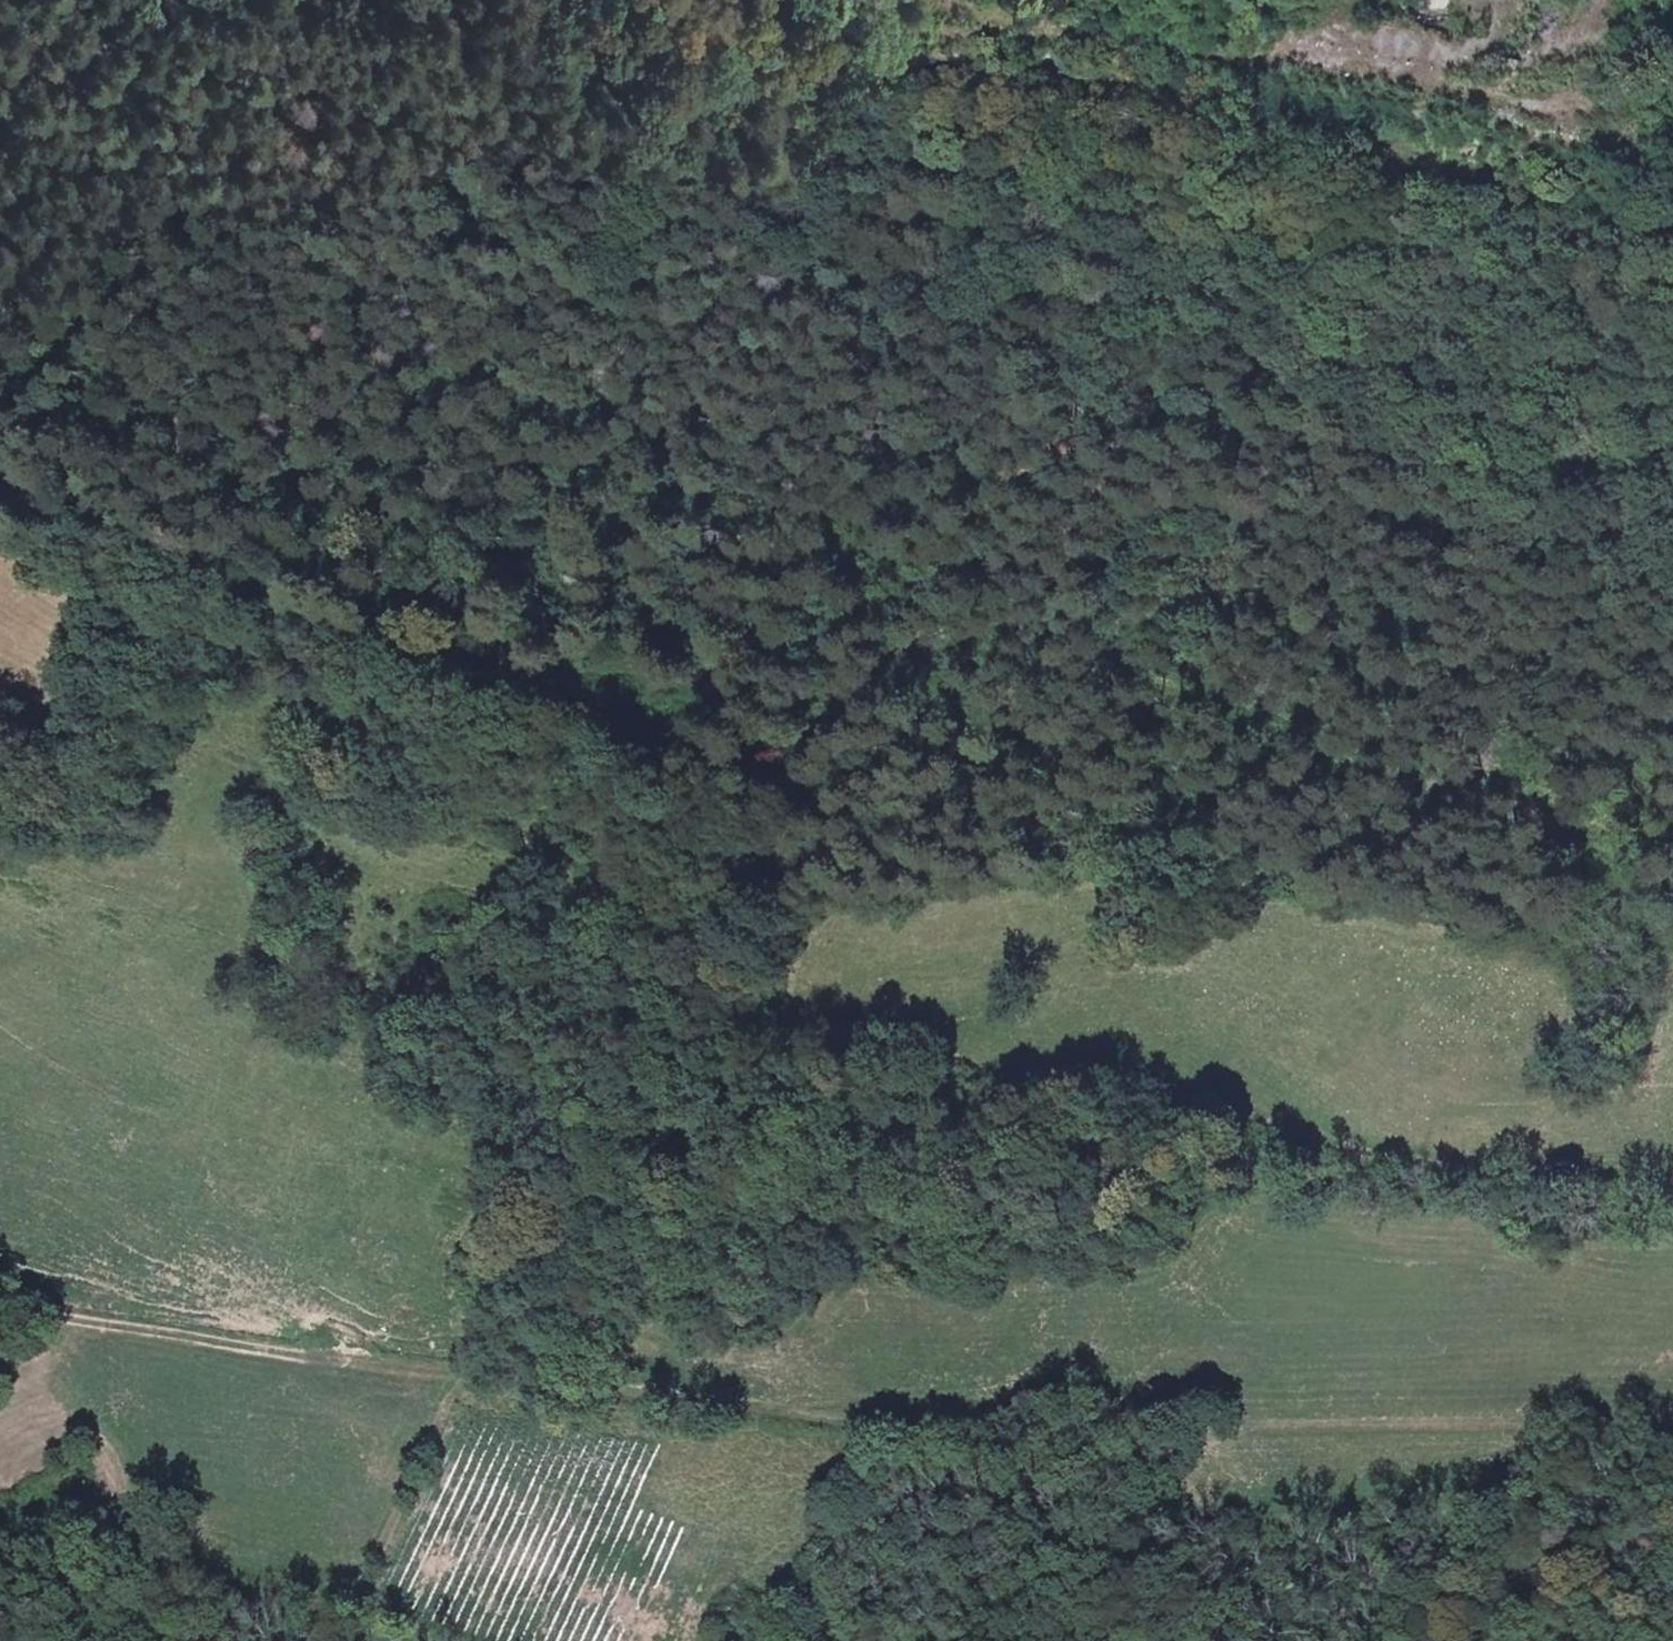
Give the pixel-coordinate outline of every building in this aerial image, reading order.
[(1451,0),(1430,0),(1428,9),(1448,13),(1451,0)]
